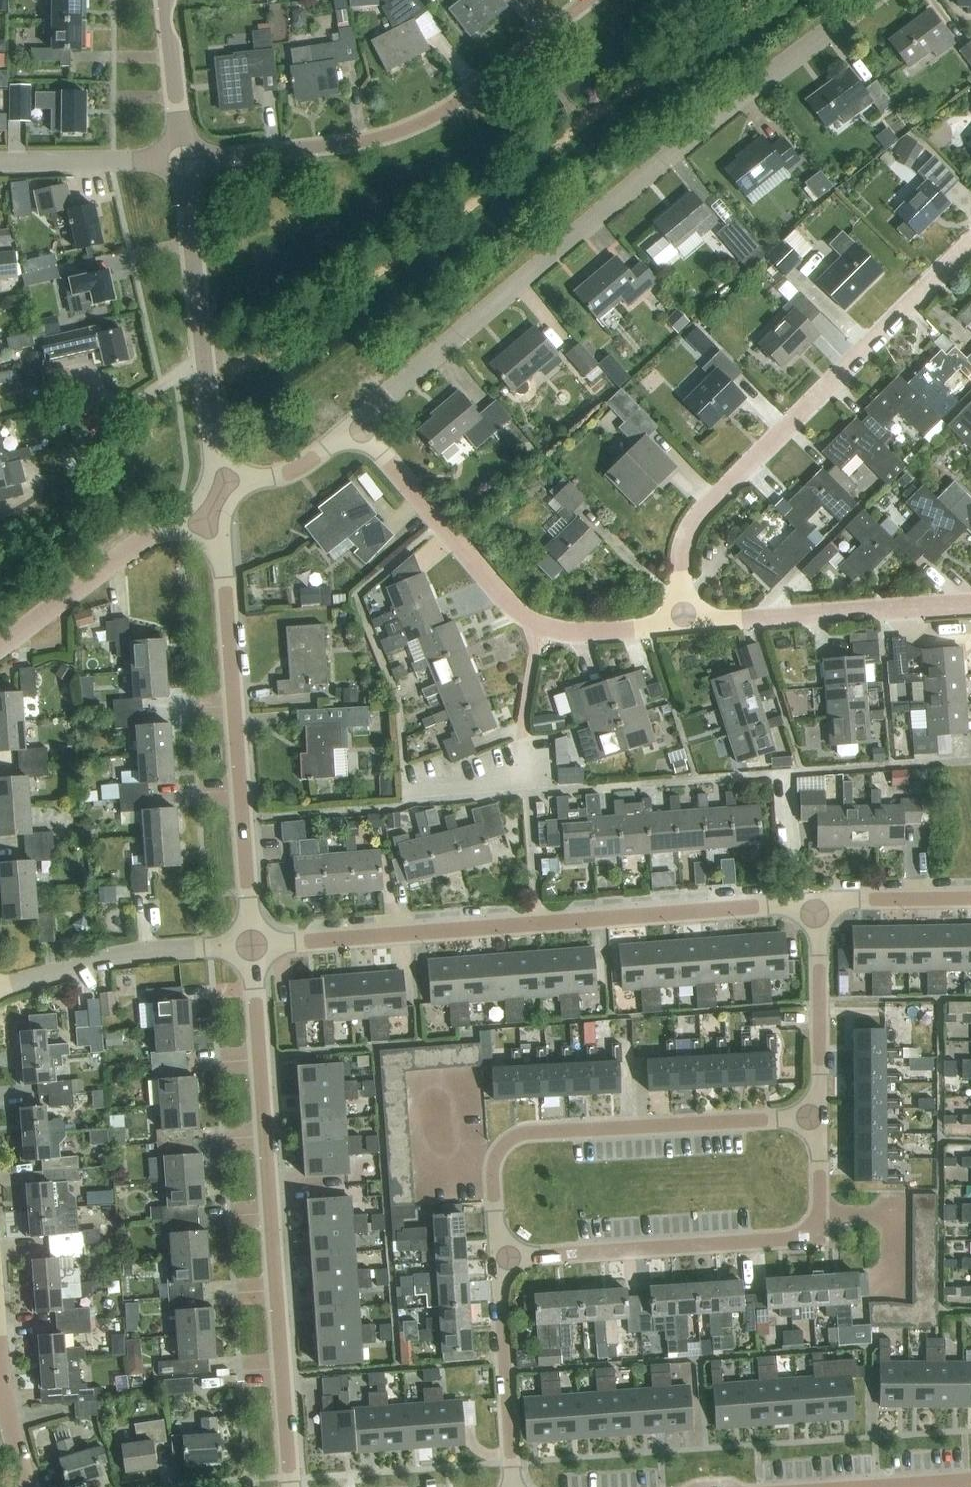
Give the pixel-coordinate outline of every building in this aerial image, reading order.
[(12,9),(12,0),(0,0),(0,9),(12,9)] [(52,22),(87,23),(87,0),(52,0),(52,22)] [(373,42),(387,68),(425,48),(412,21),(427,11),(418,0),(383,0),(386,4),(381,7),(394,31),(373,42)] [(451,10),(470,34),(497,12),(490,3),(493,0),(464,0),(451,10)] [(957,7),(967,7),(967,15),(970,15),(970,0),(957,0),(957,7)] [(936,58),(955,44),(929,10),(888,41),(908,67),(931,50),(936,58)] [(87,50),(87,23),(52,22),(43,22),(43,33),(52,33),(52,48),(31,48),(30,60),(61,61),(61,68),(70,68),(70,50),(87,50)] [(339,30),(341,41),(310,46),(290,49),(293,67),(291,67),(295,95),(322,91),(322,95),(339,93),(334,63),(356,59),(352,28),(339,30)] [(959,50),(970,67),(970,41),(959,50)] [(218,88),(221,111),(241,109),(241,107),(252,106),(248,73),(262,72),(262,71),(273,70),(271,50),(260,52),(260,51),(233,54),(234,56),(214,58),(217,83),(221,82),(222,88),(218,88)] [(825,126),(838,117),(843,124),(873,103),(880,113),(892,104),(876,81),(863,90),(849,70),(807,101),(825,126)] [(24,85),(9,85),(9,121),(24,121),(24,85)] [(52,134),(85,134),(86,94),(61,93),(61,95),(36,95),(36,110),(52,110),(52,134)] [(786,170),(799,159),(783,138),(771,148),(762,137),(743,152),(745,154),(726,169),(745,194),(782,165),(786,170)] [(910,139),(903,151),(915,158),(923,146),(910,139)] [(917,234),(919,235),(950,204),(943,197),(948,192),(945,190),(957,179),(934,156),(917,173),(926,182),(895,212),(905,221),(897,229),(909,242),(917,234)] [(816,200),(838,189),(829,171),(807,182),(816,200)] [(66,185),(35,192),(39,209),(50,206),(52,215),(54,225),(55,229),(72,225),(77,249),(101,244),(93,206),(70,211),(69,209),(68,202),(70,202),(66,185)] [(678,252),(674,248),(696,230),(701,236),(717,223),(692,192),(654,224),(665,236),(646,252),(659,267),(678,252)] [(720,235),(733,251),(732,252),(748,270),(766,255),(736,218),(727,225),(728,227),(720,235)] [(828,245),(841,258),(817,282),(844,309),(882,271),(855,244),(854,244),(842,232),(828,245)] [(765,257),(785,276),(800,260),(781,241),(765,257)] [(17,265),(15,251),(0,253),(0,267),(17,265)] [(628,306),(657,282),(642,264),(630,274),(616,258),(575,293),(598,319),(622,298),(628,306)] [(17,265),(0,267),(0,279),(18,277),(17,265)] [(58,278),(55,266),(21,275),(25,287),(58,278)] [(114,285),(112,286),(108,270),(87,275),(86,276),(70,280),(73,292),(89,288),(93,304),(115,299),(114,297),(116,296),(114,285)] [(809,323),(820,312),(799,291),(783,308),(789,315),(759,345),(781,367),(804,345),(806,347),(819,334),(809,323)] [(970,330),(970,304),(958,318),(967,327),(967,326),(970,330)] [(98,325),(77,330),(44,337),(49,361),(100,350),(104,365),(128,360),(131,359),(134,355),(132,348),(129,346),(125,346),(121,328),(100,333),(98,325)] [(513,392),(514,391),(515,392),(517,394),(518,394),(519,395),(521,395),(523,395),(525,394),(526,393),(527,392),(528,390),(528,389),(528,388),(528,386),(527,385),(527,383),(526,382),(525,382),(558,354),(534,327),(490,365),(513,392)] [(6,339),(10,352),(33,345),(30,333),(6,339)] [(565,355),(583,377),(597,365),(579,344),(565,355)] [(967,359),(954,346),(945,355),(940,350),(906,384),(941,419),(959,401),(942,384),(958,369),(967,377),(970,373),(970,363),(967,359)] [(733,409),(744,398),(730,384),(742,373),(719,350),(701,368),(709,376),(683,402),(709,428),(731,406),(733,409)] [(598,364),(620,385),(625,380),(607,358),(598,364)] [(17,380),(14,370),(8,372),(8,371),(0,373),(0,385),(17,380)] [(868,415),(860,423),(882,444),(891,435),(882,426),(898,410),(924,436),(941,419),(906,384),(897,375),(863,409),(868,415)] [(606,404),(623,422),(618,427),(636,446),(607,474),(637,504),(675,467),(647,438),(659,427),(621,389),(606,404)] [(456,447),(453,443),(463,434),(475,424),(487,439),(493,434),(501,428),(511,419),(496,401),(488,408),(478,416),(458,393),(440,408),(442,411),(419,431),(439,455),(441,453),(444,456),(449,457),(456,451),(456,447)] [(946,425),(970,450),(970,401),(946,425)] [(882,444),(860,423),(855,417),(820,452),(834,465),(826,473),(856,504),(857,504),(848,495),(857,487),(840,469),(856,453),(887,485),(905,467),(882,444)] [(0,461),(0,502),(24,496),(20,483),(13,484),(8,464),(31,458),(28,448),(5,454),(5,453),(4,453),(6,459),(0,461)] [(839,521),(856,504),(826,473),(821,468),(786,503),(791,508),(783,516),(796,529),(807,537),(815,529),(807,520),(822,505),(839,521)] [(568,572),(599,541),(576,518),(575,519),(571,515),(587,499),(570,482),(553,499),(562,508),(557,513),(569,526),(545,550),(548,553),(536,565),(553,582),(566,570),(568,572)] [(966,529),(970,534),(970,499),(954,482),(937,498),(949,510),(948,510),(966,529)] [(327,553),(345,539),(357,549),(353,553),(364,564),(393,536),(374,517),(376,515),(351,483),(328,502),(332,508),(307,527),(327,553)] [(932,562),(966,529),(948,510),(949,510),(937,498),(923,484),(905,502),(921,519),(906,535),(902,531),(893,540),(892,541),(896,545),(913,562),(922,553),(932,562)] [(862,579),(896,545),(892,541),(893,540),(863,509),(844,528),(860,544),(837,567),(852,582),(859,575),(862,579)] [(815,546),(807,537),(796,529),(771,555),(754,538),(763,530),(754,521),(732,542),(740,550),(735,555),(770,590),(815,546)] [(801,571),(810,580),(837,552),(828,544),(801,571)] [(384,625),(400,619),(399,614),(435,599),(429,584),(425,585),(421,575),(425,574),(424,573),(421,575),(413,554),(391,573),(395,585),(386,589),(393,606),(389,607),(391,612),(380,616),(384,625)] [(328,587),(300,589),(301,605),(329,604),(328,587)] [(418,637),(445,625),(435,599),(399,614),(400,619),(384,625),(389,637),(380,641),(385,654),(396,650),(411,644),(409,640),(418,637)] [(131,655),(132,671),(165,668),(163,640),(130,642),(128,619),(114,620),(117,656),(131,655)] [(454,621),(445,625),(418,637),(426,658),(412,663),(415,671),(429,666),(428,662),(464,648),(454,621)] [(312,686),(329,685),(324,624),(287,627),(291,679),(278,680),(279,695),(313,693),(312,686)] [(867,643),(878,642),(878,640),(877,640),(877,630),(866,630),(867,643)] [(866,684),(865,684),(864,665),(880,664),(878,642),(867,643),(852,644),(853,656),(823,659),(826,687),(866,684)] [(757,694),(757,693),(753,681),(767,676),(757,643),(734,650),(741,670),(710,680),(719,707),(758,695),(757,694)] [(910,681),(924,680),(924,679),(964,676),(961,647),(922,650),(924,672),(910,673),(910,681)] [(438,688),(475,674),(464,648),(428,662),(429,666),(436,683),(422,689),(425,697),(440,691),(438,688)] [(895,661),(896,683),(909,682),(907,660),(895,661)] [(23,721),(22,698),(36,697),(34,668),(19,669),(21,693),(0,694),(0,723),(23,721)] [(168,696),(165,668),(132,671),(134,699),(113,700),(114,714),(142,712),(141,698),(168,696)] [(643,708),(638,691),(646,689),(640,671),(606,682),(616,715),(643,708)] [(485,699),(475,674),(438,688),(440,691),(447,709),(432,715),(436,724),(450,718),(449,714),(485,699)] [(966,705),(964,676),(924,679),(924,680),(926,699),(910,700),(910,709),(927,708),(966,705)] [(589,681),(563,689),(575,725),(602,716),(603,719),(616,715),(606,682),(591,687),(589,681)] [(826,687),(828,715),(867,712),(868,712),(866,693),(882,692),(881,682),(865,684),(866,684),(826,687)] [(765,721),(765,719),(760,703),(774,699),(772,690),(757,694),(758,695),(719,707),(728,734),(766,722),(765,721)] [(496,726),(485,699),(449,714),(450,718),(456,731),(450,734),(451,737),(442,740),(452,763),(476,753),(470,737),(496,726)] [(968,733),(966,705),(927,708),(928,727),(912,729),(914,756),(937,754),(936,735),(968,733)] [(322,710),(297,711),(297,728),(306,727),(308,761),(301,761),(302,779),(336,777),(334,749),(342,748),(347,748),(346,727),(370,726),(368,706),(322,708),(322,710)] [(654,742),(643,708),(616,715),(627,750),(654,742)] [(867,712),(828,715),(830,744),(836,744),(837,754),(841,757),(855,756),(858,753),(857,742),(870,741),(868,721),(884,719),(883,711),(868,712),(867,712)] [(143,726),(142,712),(114,714),(115,728),(136,726),(138,754),(172,752),(170,724),(143,726)] [(553,731),(551,715),(532,718),(534,733),(553,731)] [(605,724),(578,732),(587,762),(627,750),(616,715),(603,719),(605,724)] [(766,722),(728,734),(736,761),(774,749),(768,730),(783,725),(780,716),(765,721),(766,722)] [(19,764),(48,762),(47,748),(25,750),(23,721),(0,723),(0,751),(18,750),(19,764)] [(174,780),(172,752),(138,754),(140,782),(119,783),(120,798),(148,796),(147,782),(174,780)] [(29,806),(27,779),(49,777),(48,762),(19,764),(20,778),(0,779),(0,808),(29,806)] [(574,784),(573,768),(557,769),(558,785),(574,784)] [(846,846),(873,845),(872,805),(871,805),(852,805),(851,781),(843,781),(843,806),(846,806),(846,846)] [(872,805),(873,845),(903,844),(903,825),(920,824),(920,799),(901,799),(901,804),(879,805),(879,789),(871,789),(871,805),(872,805)] [(835,849),(835,846),(846,846),(846,806),(843,806),(823,806),(823,791),(800,791),(800,823),(817,822),(817,847),(819,846),(819,852),(832,852),(835,849)] [(731,807),(733,847),(761,845),(759,805),(735,807),(734,792),(725,792),(726,808),(731,807)] [(593,857),(622,855),(619,815),(614,816),(600,817),(598,794),(585,795),(586,809),(587,818),(591,817),(593,857)] [(703,809),(705,849),(733,847),(731,807),(726,808),(708,809),(707,794),(697,795),(698,810),(703,809)] [(149,810),(148,796),(120,798),(121,812),(142,810),(144,839),(178,836),(176,808),(149,810)] [(677,851),(705,849),(703,809),(698,810),(679,811),(678,796),(669,797),(670,812),(675,812),(677,851)] [(548,845),(564,844),(566,865),(582,863),(582,858),(593,857),(591,817),(587,818),(586,809),(568,810),(567,797),(557,798),(559,820),(546,821),(548,845)] [(647,814),(650,853),(677,851),(675,812),(670,812),(652,813),(650,798),(641,798),(642,814),(647,814)] [(622,855),(650,853),(647,814),(642,814),(623,815),(622,800),(613,801),(614,816),(619,815),(622,855)] [(454,830),(463,868),(491,861),(486,839),(505,835),(498,803),(472,809),(476,824),(457,829),(454,830)] [(25,848),(53,847),(52,833),(31,834),(29,806),(0,808),(0,836),(24,835),(25,848)] [(383,814),(367,815),(368,828),(384,827),(383,814)] [(436,875),(463,868),(454,830),(457,829),(453,814),(444,816),(448,832),(430,836),(426,837),(436,875)] [(304,820),(280,822),(282,842),(290,842),(291,858),(295,858),(298,895),(325,893),(322,854),(319,855),(317,839),(306,840),(304,820)] [(430,836),(426,821),(418,824),(420,834),(415,835),(416,840),(410,841),(408,834),(392,838),(394,847),(399,845),(409,882),(436,875),(426,837),(430,836)] [(350,852),(353,891),(382,889),(379,850),(356,852),(355,835),(346,836),(347,852),(350,852)] [(180,865),(178,836),(144,839),(146,863),(132,864),(134,892),(148,891),(146,867),(180,865)] [(325,893),(353,891),(350,852),(347,852),(328,853),(327,838),(317,839),(319,855),(322,854),(325,893)] [(53,847),(25,848),(26,862),(0,864),(0,871),(1,893),(35,890),(33,863),(54,861),(53,847)] [(37,914),(35,890),(1,893),(3,921),(37,919),(38,942),(53,941),(51,913),(37,914)] [(908,927),(880,928),(881,995),(891,995),(890,969),(908,969),(908,927)] [(935,927),(908,927),(908,969),(927,968),(927,994),(936,994),(935,927)] [(963,927),(935,927),(936,994),(946,994),(946,968),(964,968),(963,927)] [(881,995),(880,928),(852,928),(853,969),(871,969),(872,995),(881,995)] [(785,933),(757,935),(762,1004),(771,1003),(771,1002),(769,980),(788,978),(785,933)] [(757,935),(729,937),(733,983),(751,982),(752,1003),(752,1005),(762,1004),(757,935)] [(729,937),(702,939),(707,1008),(716,1008),(714,984),(733,983),(729,937)] [(702,939),(674,941),(677,987),(696,986),(697,1009),(707,1008),(702,939)] [(674,941),(646,943),(651,1012),(661,1012),(659,988),(677,987),(674,941)] [(621,987),(640,986),(642,1013),(651,1012),(646,943),(618,946),(621,987)] [(566,950),(571,1019),(580,1018),(578,995),(597,993),(593,948),(566,950)] [(566,950),(538,952),(541,997),(559,995),(562,1019),(571,1019),(566,950)] [(510,954),(515,1023),(525,1022),(523,999),(541,997),(538,952),(510,954)] [(510,954),(483,956),(486,1001),(504,1000),(506,1023),(515,1023),(510,954)] [(455,958),(460,1028),(470,1027),(468,1002),(486,1001),(483,956),(455,958)] [(460,1028),(455,958),(427,960),(431,1006),(449,1005),(451,1028),(460,1028)] [(403,971),(376,974),(380,1031),(389,1031),(388,1017),(407,1016),(403,971)] [(376,974),(348,976),(351,1020),(370,1019),(371,1032),(380,1031),(376,974)] [(348,976),(320,978),(323,1019),(325,1036),(334,1035),(333,1021),(351,1020),(348,976)] [(305,1020),(323,1019),(320,978),(292,980),(297,1038),(306,1037),(305,1020)] [(155,1027),(191,1025),(189,999),(182,999),(181,987),(146,989),(147,1003),(153,1003),(155,1027)] [(99,993),(101,1016),(115,1015),(116,1015),(115,992),(99,993)] [(751,1012),(752,1026),(780,1024),(779,1010),(751,1012)] [(962,1012),(962,1023),(970,1023),(970,1012),(962,1012)] [(30,1032),(16,1033),(18,1047),(21,1046),(22,1058),(62,1055),(62,1056),(69,1055),(68,1044),(46,1046),(45,1031),(57,1030),(56,1014),(28,1016),(30,1032)] [(956,1015),(944,1015),(944,1023),(956,1023),(956,1015)] [(637,1018),(638,1043),(653,1042),(652,1017),(637,1018)] [(152,1066),(187,1063),(186,1051),(193,1050),(191,1025),(155,1027),(156,1053),(151,1053),(152,1066)] [(102,1033),(102,1027),(101,1027),(76,1029),(77,1048),(90,1047),(91,1054),(103,1053),(102,1033)] [(854,1027),(854,1053),(886,1053),(886,1056),(903,1056),(903,1048),(885,1048),(885,1027),(854,1027)] [(380,1031),(371,1032),(372,1041),(381,1040),(380,1031)] [(389,1031),(380,1031),(381,1040),(390,1039),(389,1031)] [(489,1031),(480,1032),(482,1063),(492,1063),(489,1031)] [(749,1054),(750,1084),(776,1083),(774,1054),(777,1054),(776,1034),(766,1035),(767,1053),(752,1053),(749,1054)] [(334,1035),(325,1036),(325,1044),(334,1044),(334,1035)] [(723,1055),(725,1085),(750,1084),(749,1054),(752,1053),(751,1035),(742,1036),(743,1054),(727,1054),(723,1055)] [(306,1037),(297,1038),(297,1046),(307,1046),(306,1037)] [(698,1056),(699,1087),(725,1085),(723,1055),(727,1054),(726,1037),(716,1038),(717,1055),(701,1056),(698,1056)] [(672,1058),(674,1088),(699,1087),(698,1056),(701,1056),(700,1038),(691,1039),(692,1057),(676,1057),(672,1058)] [(648,1089),(674,1088),(672,1058),(676,1057),(675,1040),(666,1040),(667,1057),(646,1059),(648,1089)] [(469,1045),(470,1067),(481,1066),(480,1044),(469,1045)] [(622,1061),(621,1044),(612,1044),(613,1060),(597,1061),(593,1062),(595,1093),(620,1091),(619,1062),(622,1061)] [(447,1046),(449,1069),(460,1068),(458,1045),(447,1046)] [(458,1045),(460,1068),(470,1067),(469,1045),(458,1045)] [(597,1061),(596,1045),(587,1046),(587,1062),(571,1063),(568,1063),(569,1094),(595,1093),(593,1062),(597,1061)] [(436,1047),(438,1070),(449,1069),(447,1046),(436,1047)] [(542,1064),(544,1096),(569,1094),(568,1063),(571,1063),(571,1046),(562,1047),(563,1063),(546,1064),(542,1064)] [(425,1048),(427,1071),(438,1070),(436,1047),(425,1048)] [(414,1049),(416,1072),(427,1071),(425,1048),(414,1049)] [(546,1064),(545,1048),(536,1048),(537,1065),(522,1066),(516,1066),(518,1097),(544,1096),(542,1064),(546,1064)] [(379,1051),(405,1073),(416,1072),(414,1049),(379,1051)] [(521,1049),(511,1050),(512,1066),(491,1067),(493,1099),(518,1097),(516,1066),(522,1066),(521,1049)] [(405,1073),(379,1051),(382,1085),(406,1083),(405,1073)] [(886,1053),(854,1053),(855,1078),(886,1078),(886,1082),(904,1082),(904,1072),(886,1072),(886,1056),(886,1053)] [(48,1094),(72,1092),(71,1080),(56,1081),(54,1066),(62,1066),(62,1056),(62,1055),(22,1058),(23,1070),(20,1070),(21,1084),(39,1083),(40,1095),(48,1094)] [(970,1068),(970,1059),(961,1059),(961,1068),(970,1068)] [(300,1092),(358,1088),(357,1079),(341,1080),(340,1062),(298,1065),(300,1092)] [(152,1066),(153,1081),(148,1081),(150,1105),(160,1104),(197,1101),(195,1076),(188,1076),(187,1063),(152,1066)] [(961,1068),(961,1077),(970,1077),(970,1068),(961,1068)] [(956,1077),(956,1069),(944,1069),(944,1077),(956,1077)] [(886,1078),(855,1078),(855,1104),(886,1104),(886,1106),(904,1106),(904,1098),(886,1098),(886,1082),(886,1078)] [(362,1081),(362,1089),(375,1088),(374,1080),(362,1081)] [(406,1083),(382,1085),(382,1095),(407,1093),(406,1083)] [(302,1120),(344,1117),(342,1099),(358,1098),(358,1088),(300,1092),(302,1120)] [(375,1088),(362,1089),(363,1097),(375,1096),(375,1088)] [(72,1092),(48,1094),(49,1107),(73,1105),(73,1104),(72,1092)] [(407,1093),(382,1095),(383,1105),(407,1104),(407,1093)] [(160,1104),(162,1129),(156,1130),(157,1143),(192,1140),(191,1128),(199,1128),(197,1101),(160,1104)] [(407,1104),(383,1105),(384,1116),(408,1114),(407,1104)] [(886,1104),(855,1104),(855,1129),(887,1129),(887,1132),(904,1132),(904,1123),(886,1123),(886,1106),(886,1104)] [(53,1119),(51,1121),(48,1122),(46,1106),(17,1109),(18,1122),(22,1122),(23,1134),(66,1131),(65,1125),(63,1121),(58,1119),(53,1119)] [(961,1113),(961,1123),(970,1124),(970,1113),(961,1113)] [(408,1114),(384,1116),(385,1126),(409,1124),(408,1114)] [(944,1116),(944,1124),(956,1124),(956,1116),(944,1116)] [(304,1148),(362,1144),(361,1135),(345,1136),(344,1117),(302,1120),(304,1148)] [(409,1124),(385,1126),(385,1136),(409,1135),(409,1124)] [(110,1128),(111,1146),(125,1145),(124,1127),(110,1128)] [(887,1129),(855,1129),(855,1155),(887,1154),(887,1157),(904,1156),(904,1148),(887,1148),(887,1132),(887,1129)] [(21,1160),(42,1159),(43,1170),(78,1167),(77,1156),(65,1157),(60,1157),(59,1145),(66,1137),(66,1131),(23,1134),(24,1148),(20,1148),(21,1160)] [(409,1135),(385,1136),(386,1147),(410,1145),(409,1135)] [(378,1136),(365,1136),(366,1145),(379,1144),(378,1136)] [(166,1181),(203,1178),(201,1153),(193,1154),(192,1140),(157,1143),(158,1157),(164,1157),(166,1181)] [(362,1144),(304,1148),(306,1176),(348,1173),(347,1154),(362,1153),(362,1144)] [(366,1145),(367,1153),(379,1152),(379,1144),(366,1145)] [(410,1145),(386,1147),(387,1157),(411,1155),(410,1145)] [(887,1154),(855,1155),(855,1180),(886,1180),(886,1183),(904,1182),(904,1173),(887,1173),(887,1157),(887,1154)] [(411,1155),(387,1157),(388,1167),(412,1166),(411,1155)] [(961,1156),(961,1166),(970,1166),(970,1156),(961,1156)] [(412,1166),(388,1167),(388,1178),(412,1176),(412,1166)] [(43,1170),(44,1182),(23,1184),(24,1197),(28,1196),(29,1210),(76,1206),(76,1198),(68,1192),(68,1181),(79,1180),(78,1167),(43,1170)] [(412,1176),(388,1178),(389,1188),(413,1186),(412,1176)] [(163,1220),(198,1217),(198,1205),(205,1204),(203,1178),(166,1181),(168,1206),(162,1207),(163,1220)] [(413,1186),(389,1188),(390,1198),(414,1197),(413,1186)] [(308,1198),(310,1226),(367,1222),(367,1213),(351,1215),(349,1195),(308,1198)] [(912,1205),(937,1205),(937,1195),(912,1195),(912,1205)] [(414,1197),(390,1198),(390,1209),(415,1207),(414,1197)] [(961,1202),(961,1212),(970,1212),(970,1202),(961,1202)] [(912,1215),(937,1215),(937,1205),(912,1205),(912,1215)] [(50,1246),(84,1244),(83,1232),(78,1233),(76,1206),(29,1210),(30,1223),(26,1224),(27,1237),(49,1235),(50,1246)] [(961,1212),(961,1221),(970,1221),(970,1212),(961,1212)] [(402,1231),(396,1232),(397,1240),(465,1236),(463,1213),(434,1215),(435,1226),(402,1229),(402,1231)] [(371,1215),(372,1223),(384,1223),(384,1214),(371,1215)] [(912,1225),(937,1225),(937,1215),(912,1215),(912,1225)] [(172,1258),(209,1255),(207,1230),(199,1230),(198,1217),(163,1220),(164,1234),(170,1233),(172,1258)] [(368,1232),(367,1222),(310,1226),(312,1254),(353,1251),(352,1233),(368,1232)] [(384,1223),(372,1223),(372,1232),(385,1231),(384,1223)] [(912,1235),(937,1235),(937,1225),(912,1225),(912,1235)] [(912,1245),(937,1245),(937,1235),(912,1235),(912,1245)] [(465,1236),(397,1240),(397,1252),(437,1250),(437,1260),(466,1259),(465,1236)] [(35,1285),(80,1282),(79,1269),(73,1270),(72,1258),(85,1257),(84,1244),(50,1246),(51,1260),(29,1261),(30,1272),(34,1272),(35,1285)] [(912,1255),(937,1255),(937,1245),(912,1245),(912,1255)] [(355,1269),(353,1251),(312,1254),(314,1281),(371,1277),(371,1268),(355,1269)] [(172,1258),(172,1259),(166,1259),(168,1297),(204,1294),(203,1282),(210,1282),(209,1255),(172,1258)] [(912,1264),(937,1265),(937,1255),(912,1255),(912,1264)] [(961,1257),(961,1267),(970,1267),(970,1257),(961,1257)] [(437,1260),(438,1273),(413,1275),(413,1276),(399,1277),(400,1285),(468,1281),(466,1259),(437,1260)] [(955,1260),(943,1260),(943,1268),(955,1268),(955,1260)] [(912,1274),(937,1275),(937,1265),(912,1264),(912,1274)] [(388,1269),(375,1270),(376,1278),(388,1278),(388,1269)] [(847,1315),(846,1301),(859,1301),(857,1272),(834,1273),(837,1316),(847,1315)] [(813,1304),(825,1303),(826,1317),(837,1316),(834,1273),(812,1275),(813,1304)] [(912,1284),(936,1284),(937,1275),(912,1274),(912,1284)] [(812,1275),(790,1276),(793,1321),(803,1320),(802,1305),(813,1304),(812,1275)] [(768,1307),(779,1306),(780,1318),(793,1317),(790,1276),(767,1278),(768,1294),(755,1295),(757,1322),(769,1322),(768,1307)] [(372,1287),(371,1277),(314,1281),(316,1309),(357,1306),(356,1288),(372,1287)] [(388,1278),(376,1278),(376,1287),(389,1286),(388,1278)] [(732,1328),(731,1310),(743,1309),(744,1323),(757,1322),(755,1295),(743,1296),(742,1280),(719,1281),(721,1310),(720,1310),(721,1328),(732,1328)] [(468,1281),(400,1285),(400,1288),(401,1296),(415,1295),(426,1295),(426,1297),(427,1306),(441,1305),(469,1304),(468,1281)] [(696,1283),(698,1312),(720,1310),(721,1310),(719,1281),(696,1283)] [(80,1282),(35,1285),(36,1300),(32,1300),(33,1312),(56,1310),(57,1322),(91,1319),(90,1308),(63,1311),(62,1299),(92,1297),(91,1283),(80,1284),(80,1282)] [(696,1283),(675,1284),(678,1340),(688,1339),(687,1313),(698,1312),(696,1283)] [(652,1296),(639,1297),(642,1332),(664,1330),(665,1341),(667,1340),(668,1353),(679,1353),(678,1340),(675,1284),(651,1286),(652,1296)] [(912,1294),(936,1294),(936,1284),(912,1284),(912,1294)] [(961,1285),(961,1295),(970,1295),(970,1285),(961,1285)] [(626,1289),(603,1290),(607,1345),(608,1357),(616,1357),(615,1344),(618,1344),(616,1318),(627,1318),(628,1333),(642,1332),(639,1297),(627,1298),(626,1289)] [(603,1290),(581,1292),(583,1321),(594,1320),(596,1346),(596,1358),(608,1357),(607,1345),(603,1290)] [(571,1321),(583,1321),(581,1292),(558,1293),(562,1347),(573,1346),(571,1321)] [(558,1293),(535,1295),(537,1324),(549,1323),(550,1349),(537,1350),(538,1366),(562,1364),(561,1349),(562,1349),(562,1347),(558,1293)] [(205,1307),(204,1294),(168,1297),(169,1311),(176,1311),(177,1335),(214,1332),(212,1306),(205,1307)] [(912,1304),(936,1327),(936,1294),(912,1294),(912,1304)] [(880,1326),(881,1302),(870,1302),(870,1326),(880,1326)] [(891,1326),(891,1303),(881,1302),(880,1326),(891,1326)] [(891,1303),(891,1326),(901,1326),(901,1303),(891,1303)] [(936,1327),(912,1304),(901,1303),(901,1326),(936,1327)] [(441,1305),(441,1318),(426,1319),(427,1329),(471,1326),(469,1304),(441,1305)] [(359,1324),(357,1306),(316,1309),(318,1336),(375,1332),(375,1323),(359,1324)] [(41,1363),(78,1360),(85,1359),(84,1347),(65,1349),(64,1335),(92,1333),(91,1319),(57,1322),(57,1335),(35,1336),(36,1350),(40,1349),(41,1363)] [(402,1322),(403,1331),(405,1330),(417,1330),(416,1321),(402,1322)] [(392,1324),(379,1325),(380,1334),(392,1333),(392,1324)] [(417,1330),(405,1330),(406,1342),(410,1341),(428,1340),(428,1342),(443,1340),(444,1351),(445,1363),(463,1361),(462,1350),(472,1349),(471,1326),(427,1329),(427,1330),(418,1331),(418,1330),(417,1330)] [(787,1329),(788,1346),(808,1345),(807,1328),(787,1329)] [(179,1360),(167,1361),(158,1361),(159,1375),(209,1372),(208,1359),(216,1358),(214,1332),(177,1335),(179,1360)] [(376,1341),(375,1332),(318,1336),(320,1364),(361,1361),(360,1343),(376,1341)] [(380,1334),(380,1342),(393,1341),(392,1333),(380,1334)] [(718,1349),(737,1348),(737,1334),(718,1335),(718,1349)] [(134,1354),(133,1361),(145,1361),(146,1337),(118,1336),(117,1353),(134,1354)] [(880,1338),(880,1348),(890,1348),(890,1338),(880,1338)] [(926,1338),(926,1348),(936,1348),(936,1338),(926,1338)] [(936,1348),(945,1348),(945,1338),(936,1338),(936,1348)] [(880,1405),(908,1405),(908,1363),(890,1363),(890,1348),(880,1348),(880,1405)] [(908,1363),(908,1405),(936,1404),(936,1348),(926,1348),(926,1363),(908,1363)] [(936,1348),(936,1404),(964,1404),(964,1363),(945,1363),(945,1348),(936,1348)] [(812,1353),(813,1362),(823,1361),(822,1352),(812,1353)] [(767,1357),(768,1366),(777,1365),(776,1356),(767,1357)] [(757,1357),(758,1367),(768,1366),(767,1357),(757,1357)] [(823,1361),(828,1418),(855,1416),(852,1377),(858,1377),(857,1368),(856,1358),(823,1361)] [(39,1388),(60,1386),(62,1403),(75,1402),(99,1400),(98,1388),(87,1389),(87,1384),(80,1384),(78,1360),(41,1363),(42,1376),(38,1376),(39,1388)] [(711,1361),(712,1370),(722,1369),(722,1360),(711,1361)] [(797,1379),(800,1420),(828,1418),(823,1361),(813,1362),(814,1377),(797,1379)] [(660,1364),(661,1373),(670,1373),(669,1363),(660,1364)] [(650,1365),(651,1374),(661,1373),(660,1364),(650,1365)] [(768,1366),(772,1423),(800,1420),(797,1379),(778,1380),(777,1365),(768,1366)] [(741,1383),(744,1425),(772,1423),(768,1366),(758,1367),(759,1382),(741,1383)] [(431,1369),(432,1381),(441,1380),(440,1368),(431,1369)] [(595,1369),(596,1378),(605,1378),(605,1368),(595,1369)] [(605,1368),(605,1378),(615,1377),(614,1368),(605,1368)] [(422,1369),(423,1381),(432,1381),(431,1369),(422,1369)] [(717,1427),(744,1425),(741,1383),(723,1385),(722,1369),(712,1370),(717,1427)] [(376,1373),(377,1385),(386,1384),(385,1372),(376,1373)] [(549,1373),(550,1382),(560,1381),(559,1372),(549,1373)] [(367,1373),(368,1385),(377,1385),(376,1373),(367,1373)] [(540,1373),(541,1383),(550,1382),(549,1373),(540,1373)] [(634,1391),(637,1432),(665,1430),(661,1373),(651,1374),(652,1389),(634,1391)] [(661,1373),(665,1430),(693,1428),(690,1386),(671,1388),(670,1373),(661,1373)] [(339,1375),(340,1387),(349,1387),(348,1375),(339,1375)] [(605,1378),(610,1434),(637,1432),(634,1391),(616,1392),(615,1377),(605,1378)] [(193,1393),(192,1378),(164,1380),(165,1395),(193,1393)] [(579,1395),(582,1436),(610,1434),(605,1378),(596,1378),(597,1393),(579,1395)] [(550,1382),(554,1438),(582,1436),(579,1395),(561,1396),(560,1381),(550,1382)] [(554,1438),(550,1382),(541,1383),(542,1398),(523,1399),(526,1440),(554,1438)] [(423,1401),(406,1402),(409,1447),(437,1444),(433,1388),(423,1389),(423,1401)] [(441,1388),(433,1388),(437,1444),(465,1442),(462,1401),(442,1402),(441,1388)] [(409,1447),(406,1402),(388,1404),(387,1391),(377,1392),(382,1449),(409,1447)] [(351,1406),(354,1451),(382,1449),(377,1392),(368,1393),(369,1405),(351,1406)] [(326,1453),(354,1451),(351,1406),(333,1408),(332,1395),(322,1396),(326,1453)] [(477,1399),(469,1400),(474,1424),(482,1422),(477,1399)] [(75,1402),(76,1417),(100,1416),(99,1400),(75,1402)] [(173,1456),(185,1460),(185,1463),(222,1461),(220,1433),(218,1433),(217,1416),(201,1417),(202,1435),(172,1437),(173,1456)] [(152,1443),(166,1441),(162,1419),(134,1424),(137,1442),(121,1444),(125,1472),(156,1467),(152,1443)] [(77,1455),(71,1438),(57,1443),(62,1460),(60,1460),(69,1486),(83,1486),(87,1486),(85,1480),(102,1474),(98,1464),(106,1461),(102,1447),(77,1455)]
